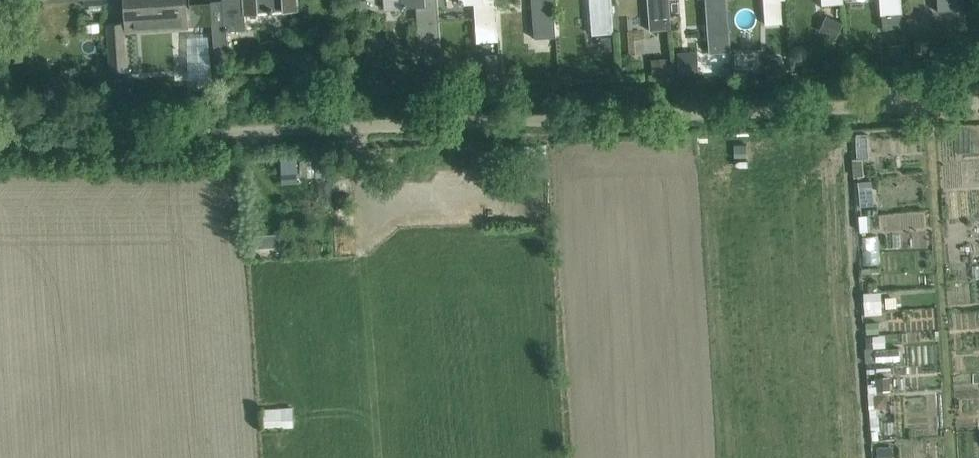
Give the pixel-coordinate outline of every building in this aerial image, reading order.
[(186,0),(126,0),(127,30),(154,28),(153,20),(187,18),(186,0)] [(223,4),(213,5),(215,32),(227,31),(227,34),(247,33),(245,13),(297,9),(297,0),(223,0),(223,4)] [(403,4),(401,4),(402,9),(407,9),(406,7),(416,6),(419,46),(441,45),(438,0),(403,0),(403,4)] [(460,5),(474,4),(477,42),(499,41),(495,0),(459,0),(460,5)] [(535,38),(556,37),(553,0),(532,0),(535,38)] [(592,33),(614,32),(612,11),(611,0),(590,0),(592,33)] [(650,25),(671,23),(670,0),(648,0),(650,25)] [(732,52),(728,0),(706,0),(710,53),(732,52)] [(764,1),(766,25),(783,23),(781,0),(775,0),(764,1)] [(880,13),(902,12),(901,0),(879,0),(880,13)] [(938,11),(964,9),(963,0),(938,0),(938,11)] [(970,10),(978,9),(978,0),(970,0),(970,10)] [(842,24),(826,16),(819,29),(836,38),(842,24)] [(211,19),(200,20),(201,31),(212,30),(211,19)] [(125,25),(109,26),(111,73),(127,72),(125,25)] [(215,32),(213,32),(215,62),(229,61),(227,34),(227,31),(215,32)] [(612,40),(601,40),(601,51),(612,51),(612,40)] [(903,46),(891,46),(891,59),(903,59),(903,46)] [(439,47),(426,48),(426,61),(439,60),(439,47)] [(498,53),(487,54),(489,80),(499,79),(498,53)] [(696,53),(678,54),(679,76),(697,75),(696,53)] [(782,57),(770,58),(771,70),(783,69),(782,57)] [(666,58),(652,59),(654,73),(667,72),(666,58)] [(845,58),(825,59),(825,68),(845,67),(845,58)] [(437,73),(425,73),(426,84),(438,84),(437,73)] [(873,187),(860,188),(860,205),(874,204),(873,187)] [(889,408),(889,379),(877,379),(877,408),(889,408)] [(294,408),(267,407),(267,421),(293,422),(294,408)]
